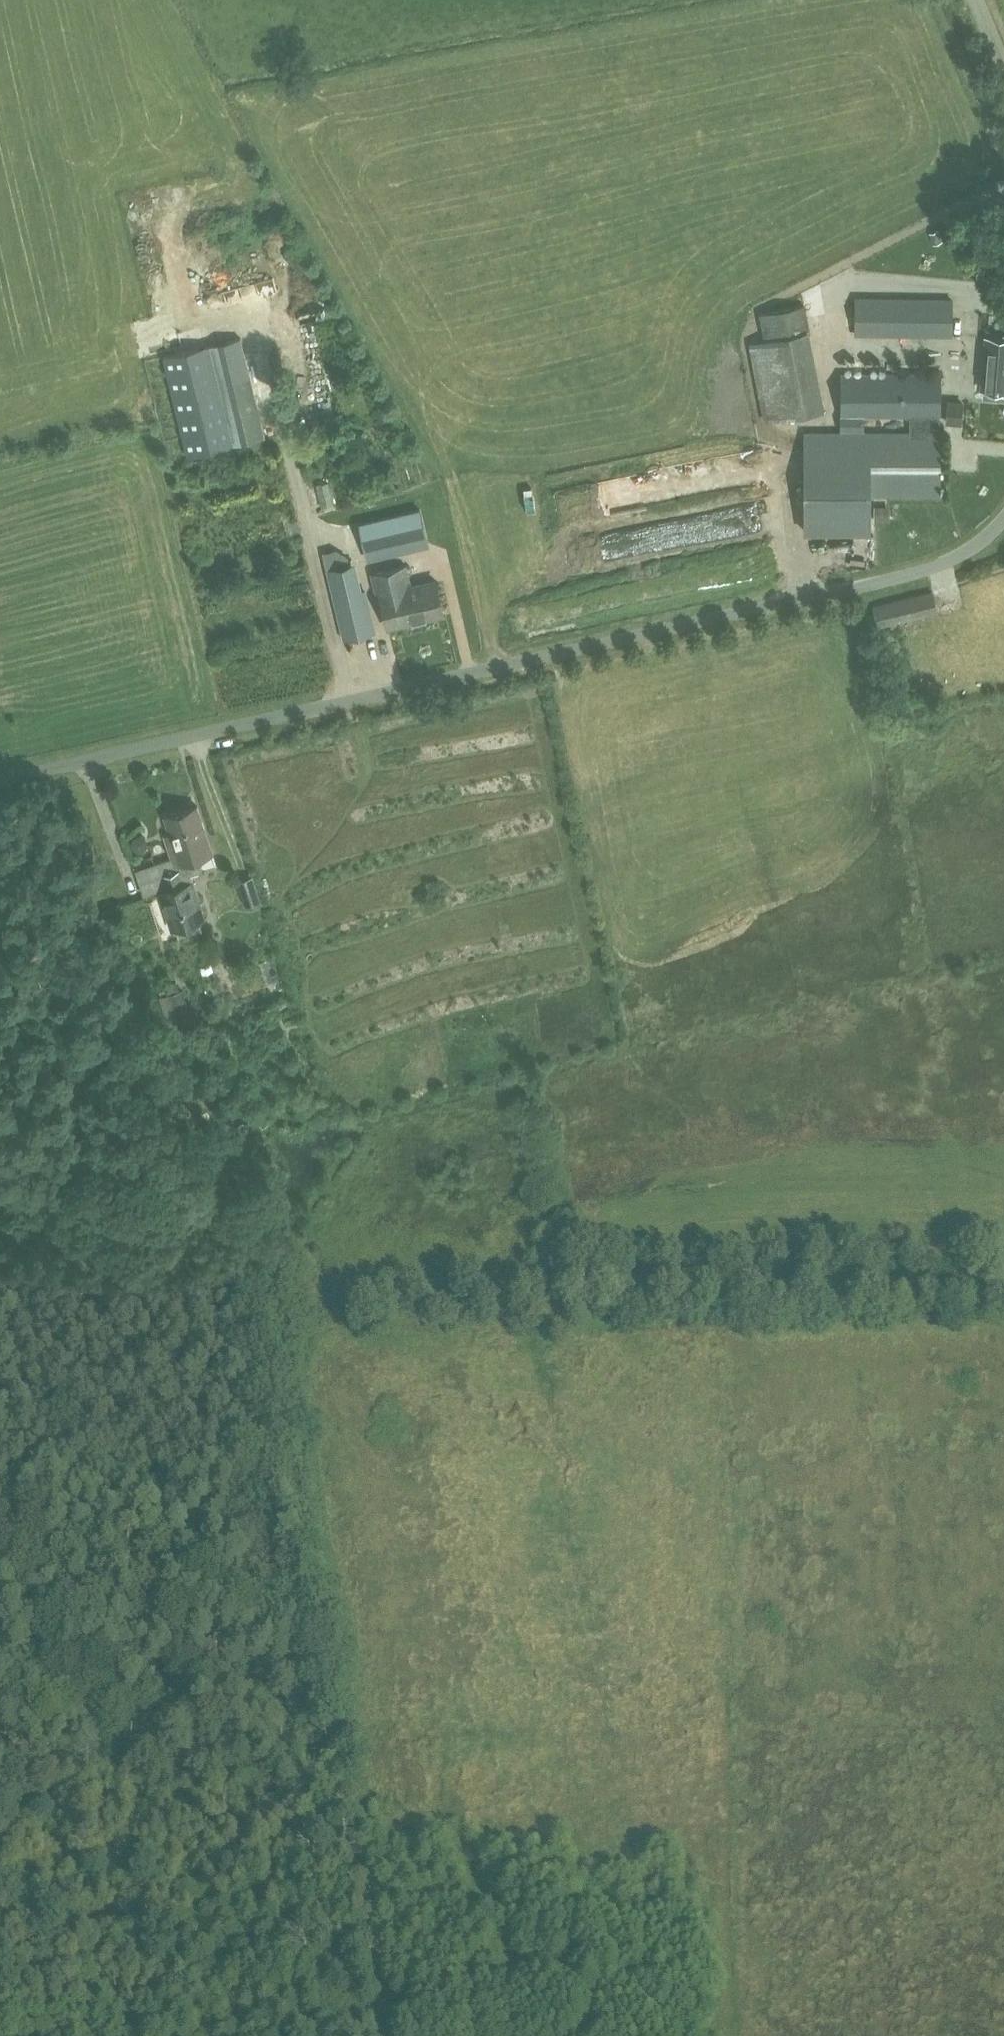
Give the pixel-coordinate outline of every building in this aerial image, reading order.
[(953,300),(856,299),(855,334),(952,335),(953,300)] [(760,313),(765,340),(763,341),(779,419),(825,410),(811,332),(805,306),(760,313)] [(188,455),(265,436),(264,433),(241,337),(164,356),(188,455)] [(1003,393),(1003,338),(987,337),(982,388),(1000,390),(1000,392),(1003,393)] [(940,375),(840,375),(840,432),(812,432),(806,432),(806,531),(870,531),(870,494),(941,495),(942,433),(941,433),(940,375)] [(421,509),(360,523),(368,558),(414,547),(429,544),(423,520),(423,519),(421,509)] [(335,549),(323,552),(327,569),(344,638),(376,630),(367,592),(357,594),(349,563),(347,556),(335,549)] [(414,618),(443,611),(436,581),(411,587),(406,564),(371,572),(379,606),(383,605),(388,626),(415,620),(414,618)] [(909,617),(941,608),(935,591),(906,599),(878,605),(882,623),(909,617)] [(171,858),(155,863),(159,876),(163,875),(168,888),(168,889),(160,891),(172,928),(204,918),(194,885),(190,873),(203,869),(199,857),(212,852),(206,833),(197,805),(165,815),(170,832),(163,834),(167,846),(171,858)] [(257,893),(245,897),(247,905),(260,901),(257,893)]
